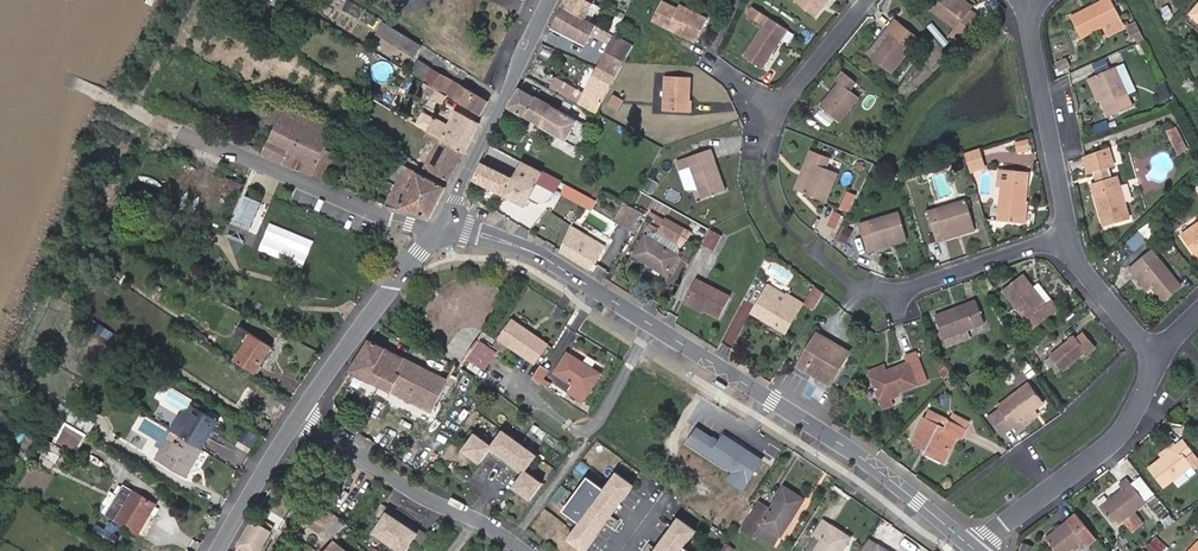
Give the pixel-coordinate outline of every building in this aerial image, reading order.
[(287,0),(275,0),(272,4),(291,16),(297,6),(287,0)] [(587,18),(594,3),(589,0),(565,0),(563,5),(564,5),(587,18)] [(678,8),(663,0),(652,19),(695,41),(707,18),(680,4),(678,8)] [(815,17),(828,0),(794,0),(815,17)] [(959,0),(939,0),(931,11),(956,29),(950,37),(960,44),(979,17),(970,10),(971,9),(959,0)] [(971,9),(975,5),(968,0),(959,0),(971,9)] [(1072,16),(1082,36),(1104,25),(1108,34),(1122,27),(1127,24),(1125,21),(1123,22),(1114,6),(1117,4),(1115,0),(1103,0),(1072,16)] [(599,6),(594,3),(587,18),(591,21),(599,6)] [(564,5),(552,27),(586,44),(598,24),(591,21),(587,18),(564,5)] [(744,56),(763,68),(787,29),(752,7),(746,16),(763,27),(744,56)] [(618,17),(616,16),(609,31),(616,35),(623,20),(618,17)] [(891,33),(870,57),(891,73),(920,38),(897,20),(889,30),(891,33)] [(1128,31),(1138,27),(1135,20),(1127,24),(1122,27),(1126,35),(1129,33),(1128,31)] [(423,45),(385,21),(379,31),(417,54),(423,45)] [(1129,33),(1126,35),(1129,42),(1132,40),(1143,35),(1138,27),(1128,31),(1129,33)] [(889,30),(868,55),(870,57),(891,33),(889,30)] [(598,67),(615,76),(633,44),(616,35),(598,67)] [(1134,44),(1144,39),(1143,35),(1132,40),(1134,44)] [(420,78),(428,65),(419,60),(411,72),(420,78)] [(1068,68),(1064,60),(1057,64),(1060,71),(1068,68)] [(377,66),(375,68),(374,73),(375,76),(378,79),(381,80),(384,81),(387,80),(390,78),(392,75),(393,72),(392,68),(390,65),(388,63),(385,63),(383,62),(380,63),(377,66)] [(1123,63),(1115,67),(1128,96),(1136,92),(1123,63)] [(490,101),(428,65),(420,78),(483,116),(490,101)] [(615,76),(598,67),(584,93),(556,76),(551,85),(579,101),(579,102),(596,112),(615,76)] [(1128,96),(1115,67),(1092,77),(1102,98),(1111,116),(1132,106),(1128,96)] [(840,83),(821,106),(840,121),(859,98),(850,91),(857,83),(842,71),(836,79),(840,83)] [(690,77),(665,76),(663,110),(691,112),(692,100),(689,100),(690,77)] [(1102,98),(1092,77),(1088,79),(1098,100),(1102,98)] [(421,91),(429,95),(433,87),(426,83),(421,91)] [(520,86),(508,108),(581,148),(592,128),(520,86)] [(433,87),(429,95),(443,104),(448,96),(433,87)] [(613,95),(608,105),(618,111),(624,101),(613,95)] [(336,130),(289,105),(265,154),(273,158),(314,175),(327,149),(339,155),(346,142),(333,136),(336,130)] [(834,120),(820,109),(815,116),(829,127),(834,120)] [(465,152),(480,123),(454,110),(446,124),(435,118),(428,131),(465,152)] [(1092,129),(1093,133),(1109,127),(1108,124),(1092,129)] [(1175,127),(1166,132),(1177,154),(1186,149),(1175,127)] [(425,168),(449,181),(465,152),(428,131),(424,137),(437,144),(425,168)] [(1027,140),(1017,143),(1019,153),(1029,152),(1027,140)] [(709,145),(678,157),(683,170),(686,168),(687,171),(692,169),(696,181),(701,198),(725,189),(709,145)] [(1109,147),(1083,157),(1087,172),(1095,170),(1098,181),(1091,184),(1103,226),(1130,218),(1118,175),(1108,178),(1105,167),(1114,164),(1109,147)] [(327,149),(314,175),(327,180),(339,155),(327,149)] [(980,149),(965,153),(967,159),(969,166),(970,170),(986,165),(980,149)] [(795,189),(803,193),(815,164),(810,162),(814,153),(811,152),(795,189)] [(815,164),(803,193),(826,202),(838,174),(825,169),(829,160),(814,153),(810,162),(815,164)] [(678,157),(672,159),(676,168),(674,168),(681,187),(696,181),(692,169),(687,171),(686,168),(683,170),(678,157)] [(969,166),(967,159),(958,161),(961,168),(969,166)] [(446,187),(395,160),(393,165),(403,170),(385,204),(431,216),(446,187)] [(561,180),(522,160),(514,177),(504,195),(526,206),(538,184),(554,192),(561,180)] [(474,181),(504,195),(514,177),(482,161),(474,181)] [(1001,183),(997,220),(1025,223),(1027,205),(1025,204),(1027,174),(999,171),(998,183),(1001,183)] [(239,193),(244,183),(229,175),(224,185),(239,193)] [(650,179),(647,177),(641,188),(651,194),(657,183),(654,181),(656,179),(651,177),(650,179)] [(582,199),(584,194),(575,190),(571,197),(578,201),(579,198),(582,199)] [(855,196),(847,192),(839,207),(848,211),(855,196)] [(597,201),(584,194),(582,199),(579,203),(592,210),(597,201)] [(261,202),(245,196),(235,220),(251,226),(261,202)] [(169,208),(149,197),(142,207),(162,219),(169,208)] [(943,232),(973,223),(966,199),(927,211),(936,239),(945,236),(943,232)] [(279,217),(300,226),(305,214),(285,204),(279,217)] [(861,224),(868,252),(878,249),(877,245),(905,236),(898,213),(861,224)] [(276,219),(270,234),(293,243),(299,229),(276,219)] [(691,232),(667,219),(660,231),(683,244),(689,238),(691,232)] [(1156,225),(1152,219),(1146,225),(1150,230),(1156,225)] [(1197,257),(1197,222),(1180,234),(1197,258),(1197,257)] [(975,229),(973,223),(943,232),(945,236),(945,239),(975,229)] [(572,224),(561,250),(591,268),(606,244),(572,224)] [(1148,232),(1150,230),(1146,225),(1129,239),(1135,246),(1150,234),(1148,232)] [(854,231),(846,227),(839,240),(846,244),(854,231)] [(722,234),(713,229),(704,245),(714,250),(722,234)] [(646,235),(634,254),(667,275),(681,253),(678,245),(658,233),(648,233),(647,235),(646,235)] [(240,244),(222,234),(207,262),(228,274),(230,270),(259,285),(251,301),(264,309),(280,279),(248,262),(234,254),(240,244)] [(906,240),(905,236),(877,245),(878,249),(906,240)] [(309,249),(308,253),(261,238),(256,254),(316,273),(322,253),(309,249)] [(248,262),(253,250),(240,244),(234,254),(248,262)] [(1152,250),(1130,268),(1148,291),(1153,288),(1163,300),(1181,286),(1152,250)] [(126,277),(101,260),(97,267),(122,284),(126,277)] [(230,270),(228,274),(253,287),(247,299),(251,301),(259,285),(230,270)] [(1047,304),(1033,286),(1023,275),(1003,291),(1032,327),(1057,308),(1052,300),(1047,304)] [(732,296),(698,277),(687,299),(720,316),(732,296)] [(986,277),(980,281),(986,292),(993,287),(986,277)] [(770,283),(765,292),(783,303),(788,294),(770,283)] [(1038,283),(1033,286),(1047,304),(1052,300),(1038,283)] [(155,285),(149,295),(155,299),(162,289),(155,285)] [(825,293),(816,285),(805,303),(815,309),(825,293)] [(783,303),(765,292),(753,313),(786,332),(802,303),(788,294),(783,303)] [(976,300),(935,315),(944,338),(985,323),(976,300)] [(501,339),(535,362),(548,343),(514,320),(501,339)] [(192,327),(190,330),(205,341),(208,337),(192,327)] [(235,361),(255,374),(272,347),(242,328),(233,342),(243,348),(235,361)] [(817,333),(811,343),(820,348),(826,339),(817,333)] [(1076,339),(1086,351),(1088,353),(1095,347),(1083,334),(1076,339)] [(475,336),(463,355),(486,370),(497,353),(475,336)] [(1063,370),(1086,351),(1076,339),(1074,336),(1044,361),(1055,374),(1062,369),(1063,370)] [(450,380),(372,339),(352,371),(433,412),(450,380)] [(820,348),(811,343),(799,364),(829,383),(848,352),(826,339),(820,348)] [(141,361),(146,354),(136,347),(130,355),(141,361)] [(890,395),(927,380),(916,351),(905,356),(908,363),(887,371),(884,364),(870,370),(885,409),(895,405),(890,395)] [(556,373),(570,382),(575,385),(570,392),(583,399),(600,373),(569,353),(556,373)] [(550,372),(541,366),(534,378),(549,388),(552,383),(545,379),(550,372)] [(944,366),(937,371),(943,378),(950,373),(944,366)] [(951,377),(944,382),(950,390),(957,385),(951,377)] [(998,406),(988,415),(1002,434),(1013,426),(1017,431),(1025,425),(1021,420),(1044,403),(1029,383),(998,406)] [(177,417),(169,429),(172,431),(179,435),(195,407),(194,406),(185,422),(177,417)] [(1178,419),(1182,416),(1186,412),(1180,406),(1172,413),(1178,419)] [(179,435),(203,449),(220,422),(195,407),(179,435)] [(72,410),(66,421),(89,434),(95,423),(72,410)] [(929,412),(925,419),(946,429),(950,421),(929,412)] [(950,421),(966,430),(970,422),(954,414),(950,421)] [(946,429),(925,419),(913,442),(928,449),(927,453),(945,462),(958,436),(962,438),(966,430),(950,421),(946,429)] [(89,434),(66,421),(52,443),(76,457),(89,434)] [(718,440),(697,427),(685,445),(687,446),(732,473),(726,482),(743,493),(766,457),(724,432),(718,440)] [(538,455),(503,430),(491,446),(475,434),(462,450),(480,463),(492,446),(500,453),(524,470),(512,487),(530,499),(542,482),(526,470),(538,455)] [(179,435),(172,431),(156,458),(187,477),(203,449),(179,435)] [(1193,452),(1183,440),(1176,445),(1174,442),(1160,453),(1162,456),(1148,468),(1163,487),(1192,465),(1186,458),(1193,452)] [(46,461),(32,453),(31,455),(45,462),(46,461)] [(635,485),(617,472),(605,489),(588,477),(564,510),(580,522),(568,539),(585,550),(635,485)] [(1115,526),(1123,520),(1131,531),(1144,522),(1135,510),(1146,502),(1127,478),(1119,484),(1123,489),(1100,507),(1115,526)] [(124,485),(114,501),(124,507),(134,491),(124,485)] [(763,524),(782,535),(804,500),(785,487),(771,509),(760,502),(743,529),(754,536),(756,533),(763,524)] [(134,491),(124,507),(146,520),(155,504),(134,491)] [(124,507),(114,501),(106,513),(117,520),(124,507)] [(124,507),(117,520),(138,533),(146,520),(124,507)] [(419,532),(388,511),(374,532),(403,550),(406,550),(419,532)] [(1170,525),(1176,520),(1170,512),(1163,517),(1170,525)] [(320,527),(336,539),(347,526),(331,513),(320,527)] [(1045,538),(1056,550),(1072,550),(1071,550),(1093,533),(1077,513),(1045,538)] [(679,518),(655,550),(688,550),(684,548),(696,531),(679,518)] [(238,545),(248,550),(260,550),(271,531),(253,520),(238,545)] [(851,538),(824,520),(815,534),(823,539),(814,550),(842,550),(851,538)] [(775,546),(782,535),(763,524),(756,533),(775,546)] [(1156,536),(1146,547),(1151,550),(1162,550),(1167,546),(1156,536)] [(336,539),(325,550),(351,550),(336,539)] [(870,539),(863,550),(888,550),(870,539)] [(1126,550),(1134,550),(1136,550),(1127,539),(1121,544),(1126,550)] [(1190,550),(1197,550),(1197,543),(1190,550)]
